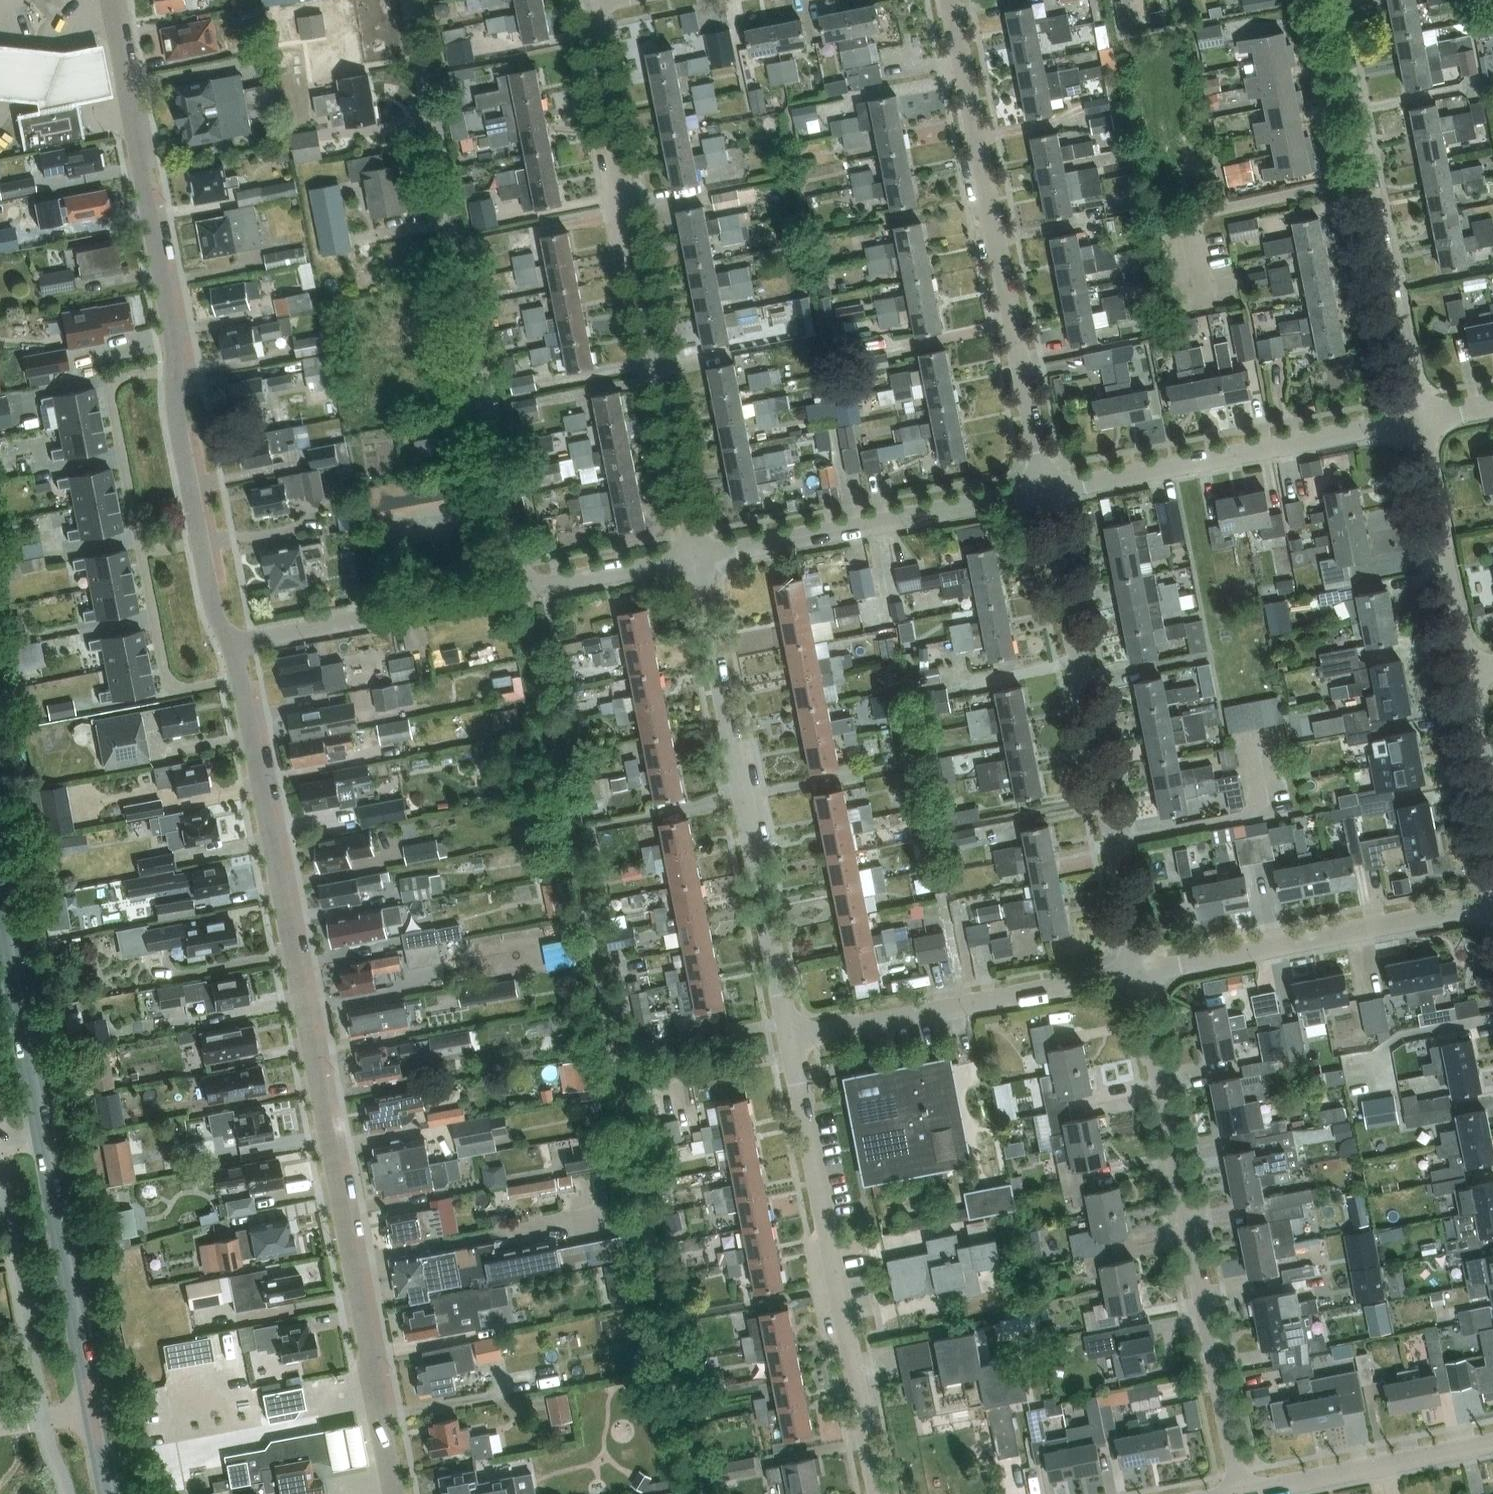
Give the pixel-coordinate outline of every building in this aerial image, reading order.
[(159,12),(187,8),(186,0),(158,0),(159,12)] [(520,12),(547,7),(546,0),(518,0),(520,12)] [(1274,0),(1242,0),(1244,11),(1275,5),(1274,0)] [(1428,1),(1431,15),(1451,11),(1449,0),(1432,0),(1428,1)] [(451,11),(450,5),(445,2),(440,4),(437,9),(438,14),(443,17),(449,15),(451,11)] [(876,3),(849,9),(861,68),(866,67),(874,65),(867,32),(881,29),(876,3)] [(1396,34),(1422,29),(1417,3),(1391,8),(1396,34)] [(1033,4),(1007,9),(1013,36),(1038,31),(1050,29),(1070,25),(1068,12),(1035,19),(1033,4)] [(1220,6),(1209,8),(1211,17),(1222,15),(1220,6)] [(520,12),(507,14),(510,29),(510,31),(523,28),(525,39),(552,34),(547,7),(520,12)] [(861,68),(849,9),(822,14),(827,40),(840,37),(847,71),(861,68)] [(1478,20),(1487,30),(1492,24),(1492,21),(1486,13),(1478,20)] [(318,14),(299,17),(302,38),(321,35),(318,14)] [(487,18),(490,33),(510,29),(507,14),(487,18)] [(251,18),(254,30),(267,27),(264,15),(251,18)] [(1135,31),(1132,16),(1118,19),(1121,33),(1135,31)] [(775,24),(780,50),(807,44),(802,18),(775,24)] [(167,44),(166,48),(167,52),(169,55),(170,58),(219,49),(213,19),(164,29),(167,44)] [(780,50),(775,24),(748,29),(753,55),(780,50)] [(1198,28),(1202,48),(1225,43),(1221,24),(1198,28)] [(1071,27),(1070,25),(1050,29),(1052,42),(1073,38),(1071,27)] [(730,29),(706,33),(712,65),(736,60),(730,29)] [(1396,34),(1401,61),(1473,47),(1471,34),(1436,40),(1437,43),(1425,46),(1422,29),(1396,34)] [(1038,31),(1013,36),(1018,63),(1043,58),(1038,31)] [(1258,61),(1293,54),(1291,44),(1287,45),(1284,32),(1240,40),(1242,52),(1256,49),(1258,61)] [(102,34),(67,42),(0,34),(0,88),(40,91),(40,100),(113,85),(102,34)] [(446,43),(450,64),(472,60),(469,39),(446,43)] [(1432,83),(1430,68),(1441,66),(1442,67),(1462,63),(1462,64),(1464,74),(1478,71),(1473,47),(1401,61),(1406,88),(1432,83)] [(647,53),(653,80),(679,75),(711,69),(708,56),(676,62),(673,48),(647,53)] [(1246,77),(1248,87),(1293,78),(1291,65),(1295,64),(1293,54),(1258,61),(1261,74),(1246,77)] [(1043,58),(1018,63),(1023,90),(1049,85),(1081,78),(1081,80),(1092,78),(1090,67),(1079,70),(1078,65),(1058,69),(1046,72),(1043,58)] [(795,59),(782,61),(786,81),(799,79),(795,59)] [(772,84),(786,81),(782,61),(768,64),(772,84)] [(866,67),(861,68),(864,86),(883,81),(880,64),(874,65),(866,67)] [(500,89),(476,94),(478,108),(504,103),(516,100),(543,95),(538,68),(511,73),(498,76),(500,89)] [(861,68),(847,71),(849,79),(849,83),(852,82),(854,90),(865,88),(864,86),(861,68)] [(460,69),(448,71),(452,91),(463,89),(461,79),(460,69)] [(178,106),(180,116),(182,125),(185,125),(189,143),(223,136),(222,135),(252,129),(250,116),(277,111),(272,83),(245,89),(242,75),(212,81),(212,80),(178,87),(182,105),(178,106)] [(348,125),(377,120),(369,75),(341,80),(342,91),(316,96),(319,115),(333,113),(334,119),(341,124),(348,123),(348,125)] [(679,75),(653,80),(658,107),(684,102),(679,75)] [(1064,96),(1063,96),(1084,92),(1081,80),(1081,78),(1049,85),(1023,90),(1029,117),(1054,112),(1051,99),(1064,96)] [(1203,80),(1206,94),(1216,92),(1213,78),(1203,80)] [(1265,96),(1267,107),(1303,100),(1301,90),(1296,91),(1293,78),(1248,87),(1251,98),(1265,96)] [(849,79),(839,81),(841,94),(851,92),(849,83),(849,79)] [(696,99),(716,95),(714,83),(694,87),(696,99)] [(300,98),(298,84),(281,87),(283,101),(300,98)] [(768,111),(763,87),(748,90),(753,114),(768,111)] [(1220,107),(1217,93),(1205,96),(1207,110),(1220,107)] [(872,99),(872,100),(857,103),(860,116),(842,119),(844,133),(845,133),(865,129),(878,126),(903,121),(898,94),(872,99)] [(506,116),(486,120),(489,133),(510,129),(548,121),(543,95),(516,100),(504,103),(503,103),(506,116)] [(716,95),(696,99),(699,113),(719,109),(716,95)] [(1111,109),(1108,96),(1084,101),(1086,113),(1111,109)] [(1256,123),(1258,133),(1302,124),(1300,112),(1305,111),(1303,100),(1267,107),(1269,120),(1256,123)] [(1453,128),(1473,125),(1487,122),(1483,101),(1470,103),(1471,111),(1451,115),(1440,117),(1437,104),(1411,109),(1416,136),(1453,128)] [(17,114),(23,149),(84,137),(78,102),(17,114)] [(663,133),(689,128),(684,102),(658,107),(663,133)] [(819,117),(816,103),(792,108),(796,128),(808,126),(806,119),(819,117)] [(1092,118),(1095,130),(1113,127),(1111,115),(1092,118)] [(548,121),(510,129),(489,133),(492,147),(512,143),(512,142),(524,140),(526,153),(553,148),(548,121)] [(878,126),(883,153),(908,148),(903,121),(878,126)] [(1274,140),(1277,153),(1312,146),(1310,135),(1304,136),(1302,124),(1258,133),(1260,143),(1274,140)] [(1456,141),(1456,142),(1476,139),(1473,125),(1453,128),(1416,136),(1421,162),(1447,157),(1445,143),(1456,141)] [(694,155),(694,153),(689,128),(663,133),(668,160),(694,155)] [(865,129),(845,133),(847,146),(868,142),(865,130),(865,129)] [(318,130),(293,135),(298,163),(324,158),(318,130)] [(1038,163),(1064,158),(1064,159),(1096,152),(1093,139),(1061,145),(1058,131),(1033,136),(1038,163)] [(703,138),(706,151),(726,147),(724,134),(703,138)] [(1236,157),(1233,139),(1218,142),(1221,159),(1236,157)] [(39,152),(43,174),(67,170),(68,177),(80,174),(79,172),(101,168),(97,146),(64,152),(64,147),(39,152)] [(275,149),(277,162),(290,160),(288,146),(275,149)] [(1279,166),(1265,169),(1267,180),(1311,171),(1317,170),(1314,156),(1312,146),(1277,153),(1279,166)] [(697,167),(708,165),(708,166),(729,162),(726,147),(706,151),(694,153),(694,155),(668,160),(673,187),(699,182),(697,167)] [(500,186),(559,174),(553,148),(526,153),(529,166),(497,172),(500,186)] [(883,153),(888,179),(913,174),(908,148),(883,153)] [(480,162),(495,159),(494,151),(479,154),(480,162)] [(374,216),(408,210),(399,165),(386,168),(384,153),(349,160),(353,181),(367,179),(374,216)] [(1426,189),(1452,184),(1484,177),(1482,165),(1462,168),(1450,171),(1447,157),(1421,162),(1426,189)] [(1099,165),(1079,169),(1067,171),(1064,159),(1064,158),(1038,163),(1044,189),(1101,178),(1099,165)] [(1238,163),(1224,165),(1229,187),(1242,184),(1238,163)] [(192,170),(196,191),(194,192),(195,196),(197,196),(198,202),(230,196),(229,188),(241,186),(239,175),(227,177),(224,164),(192,170)] [(729,173),(731,183),(749,179),(747,169),(729,173)] [(852,173),(855,186),(875,182),(873,169),(852,173)] [(564,202),(559,174),(500,186),(503,199),(523,195),(526,209),(538,207),(564,202)] [(919,201),(913,174),(888,179),(875,182),(855,186),(857,199),(890,193),(893,206),(919,201)] [(0,183),(0,198),(36,190),(33,176),(0,183)] [(1484,177),(1452,184),(1426,189),(1431,215),(1458,210),(1455,196),(1466,194),(1466,196),(1486,193),(1484,177)] [(1072,197),(1104,191),(1101,178),(1044,189),(1049,216),(1075,211),(1072,197)] [(474,182),(464,184),(463,184),(465,193),(466,193),(475,191),(474,182)] [(296,183),(240,192),(243,207),(299,197),(296,183)] [(352,248),(345,214),(340,184),(312,189),(324,253),(352,248)] [(756,200),(753,185),(712,194),(715,209),(756,200)] [(68,221),(109,213),(105,188),(64,196),(64,197),(50,199),(50,198),(34,201),(39,226),(56,223),(54,216),(67,213),(68,221)] [(490,197),(470,201),(476,228),(496,225),(490,197)] [(720,231),(742,227),(753,224),(750,211),(707,219),(705,205),(679,211),(684,238),(710,233),(720,231)] [(229,216),(200,222),(207,256),(262,245),(255,206),(228,211),(229,216)] [(1437,242),(1463,236),(1458,210),(1431,215),(1437,242)] [(1300,250),(1325,244),(1320,217),(1295,222),(1297,235),(1285,237),(1285,239),(1265,243),(1268,256),(1300,250)] [(1258,218),(1230,224),(1233,237),(1261,232),(1258,218)] [(1492,231),(1492,218),(1473,221),(1475,235),(1492,231)] [(867,247),(869,261),(928,249),(922,222),(896,227),(899,240),(867,247)] [(0,229),(0,251),(18,247),(14,226),(0,229)] [(744,240),(742,227),(720,231),(722,245),(744,240)] [(1475,235),(1463,237),(1463,236),(1437,242),(1442,269),(1468,263),(1465,250),(1492,245),(1492,231),(1475,235)] [(543,237),(548,264),(575,259),(569,232),(543,237)] [(1114,239),(1081,245),(1078,232),(1053,237),(1058,264),(1083,259),(1095,256),(1116,253),(1114,239)] [(710,233),(684,238),(689,264),(715,259),(710,233)] [(120,269),(114,238),(64,248),(67,265),(79,263),(82,276),(85,276),(87,278),(91,277),(92,275),(120,269)] [(1325,244),(1300,250),(1306,276),(1331,271),(1325,244)] [(308,262),(304,246),(264,253),(267,269),(308,262)] [(907,281),(933,275),(928,249),(869,261),(872,273),(905,266),(907,281)] [(515,271),(537,267),(534,253),(513,257),(515,271)] [(1119,266),(1116,253),(1095,256),(1098,270),(1119,266)] [(1058,264),(1063,290),(1088,286),(1086,272),(1098,270),(1095,256),(1083,259),(1058,264)] [(575,259),(548,264),(553,291),(580,286),(575,259)] [(694,291),(752,280),(749,266),(718,272),(715,259),(689,264),(694,291)] [(1270,270),(1273,283),(1294,278),(1291,266),(1270,270)] [(71,267),(38,274),(42,292),(74,286),(71,267)] [(537,267),(515,271),(518,283),(539,279),(537,267)] [(1268,283),(1266,269),(1240,274),(1243,288),(1268,283)] [(1331,271),(1306,276),(1311,303),(1336,298),(1331,271)] [(877,300),(880,313),(938,302),(933,275),(907,281),(910,294),(877,300)] [(1487,286),(1485,276),(1464,280),(1465,290),(1487,286)] [(1294,278),(1273,283),(1276,296),(1297,291),(1294,278)] [(213,289),(218,312),(236,308),(237,311),(251,308),(249,299),(261,296),(258,280),(213,289)] [(752,280),(694,291),(699,317),(725,312),(723,299),(754,293),(752,280)] [(558,316),(559,317),(585,312),(580,286),(553,291),(558,316)] [(1088,286),(1063,290),(1069,317),(1094,312),(1088,286)] [(308,292),(277,298),(280,316),(312,310),(308,292)] [(1106,310),(1126,306),(1124,292),(1103,296),(1106,310)] [(833,314),(830,295),(817,298),(821,316),(833,314)] [(1314,315),(1301,318),(1280,322),(1283,334),(1283,336),(1342,324),(1336,298),(1311,303),(1314,315)] [(1467,322),(1462,298),(1447,301),(1451,325),(1467,322)] [(128,301),(96,307),(96,306),(63,313),(69,348),(103,342),(101,334),(133,328),(128,301)] [(944,329),(938,302),(880,313),(883,327),(915,320),(918,334),(944,329)] [(866,315),(864,303),(835,308),(838,320),(866,315)] [(523,310),(526,324),(547,319),(547,318),(545,306),(523,310)] [(760,320),(758,306),(737,309),(740,323),(760,320)] [(1129,318),(1126,306),(1106,310),(1108,322),(1129,318)] [(1106,310),(1094,312),(1069,317),(1074,344),(1099,339),(1096,325),(1108,322),(1106,310)] [(1491,310),(1480,312),(1482,322),(1466,325),(1471,353),(1492,349),(1492,317),(1492,310),(1491,310)] [(590,338),(585,312),(559,317),(547,319),(526,324),(528,337),(550,333),(549,332),(561,329),(564,343),(564,344),(590,338)] [(731,340),(725,312),(699,317),(704,345),(731,340)] [(811,313),(798,316),(801,336),(815,333),(811,313)] [(259,357),(256,340),(294,333),(290,316),(279,318),(280,320),(221,332),(226,358),(243,354),(244,359),(259,357)] [(1198,332),(1196,317),(1183,320),(1185,335),(1198,332)] [(1114,328),(1117,341),(1148,332),(1144,320),(1114,328)] [(1239,359),(1255,356),(1248,320),(1232,323),(1239,359)] [(839,338),(840,342),(835,343),(837,354),(857,351),(855,339),(848,340),(845,321),(832,323),(834,339),(839,338)] [(1283,334),(1269,337),(1273,357),(1287,354),(1286,349),(1318,342),(1322,357),(1347,351),(1342,324),(1283,336),(1283,334)] [(316,335),(294,339),(297,355),(319,351),(316,335)] [(531,349),(534,364),(556,360),(555,359),(566,357),(569,371),(595,365),(590,338),(564,344),(564,343),(531,349)] [(1235,372),(1228,340),(1215,343),(1221,375),(1226,400),(1253,394),(1248,370),(1235,372)] [(1189,348),(1193,368),(1195,380),(1200,405),(1226,400),(1221,375),(1206,378),(1204,366),(1205,366),(1201,345),(1189,348)] [(1126,346),(1111,348),(1114,362),(1115,362),(1125,419),(1153,414),(1148,389),(1133,392),(1130,380),(1132,380),(1129,359),(1126,346)] [(924,368),(912,371),(914,382),(915,384),(927,382),(927,380),(953,375),(947,348),(921,353),(924,368)] [(1111,348),(1084,354),(1087,369),(1101,366),(1101,365),(1114,362),(1111,348)] [(1179,370),(1181,383),(1168,385),(1173,410),(1200,405),(1195,380),(1193,368),(1189,348),(1176,350),(1180,370),(1179,370)] [(28,376),(68,368),(64,349),(24,356),(28,376)] [(870,356),(872,368),(891,364),(889,353),(870,356)] [(330,354),(306,358),(312,390),(336,386),(330,354)] [(512,373),(509,356),(499,358),(503,375),(512,373)] [(1101,365),(1101,366),(1105,386),(1106,385),(1108,397),(1093,400),(1098,425),(1125,419),(1115,362),(1114,362),(1101,365)] [(709,368),(714,395),(741,390),(735,363),(709,368)] [(750,374),(752,387),(773,383),(770,370),(750,374)] [(912,371),(892,375),(895,386),(895,388),(915,384),(914,382),(912,371)] [(509,378),(513,394),(537,389),(534,373),(509,378)] [(231,383),(235,405),(255,402),(255,403),(267,401),(265,392),(293,387),(291,375),(262,380),(262,378),(231,383)] [(927,382),(915,384),(917,397),(930,395),(930,396),(932,406),(958,401),(953,375),(927,380),(927,382)] [(915,384),(895,388),(897,401),(917,397),(915,384)] [(101,418),(95,388),(53,396),(53,395),(41,398),(43,408),(55,406),(59,426),(101,418)] [(741,390),(714,395),(719,422),(746,417),(741,390)] [(594,396),(599,423),(626,418),(621,391),(594,396)] [(0,398),(0,427),(12,425),(7,397),(0,398)] [(758,414),(778,411),(776,397),(756,400),(758,414)] [(516,402),(519,414),(539,410),(536,398),(516,402)] [(806,405),(809,423),(837,418),(833,400),(806,405)] [(932,406),(934,420),(923,423),(923,422),(902,426),(905,439),(926,436),(937,433),(963,428),(958,401),(932,406)] [(539,410),(519,414),(521,424),(541,420),(539,410)] [(778,411),(758,414),(760,427),(781,424),(778,411)] [(564,415),(567,430),(587,426),(585,412),(564,415)] [(746,417),(719,422),(724,449),(751,443),(746,417)] [(59,426),(63,447),(51,449),(53,460),(65,457),(107,449),(101,418),(59,426)] [(599,423),(604,449),(631,444),(626,418),(599,423)] [(856,422),(842,425),(846,446),(860,444),(856,422)] [(376,429),(382,456),(399,452),(393,425),(376,429)] [(247,464),(247,466),(273,461),(271,448),(277,447),(278,451),(298,448),(293,426),(264,432),(265,438),(242,442),(245,454),(242,454),(244,464),(247,464)] [(969,455),(963,428),(937,433),(942,460),(969,455)] [(552,434),(535,437),(538,452),(555,449),(552,434)] [(438,436),(416,440),(419,457),(441,453),(438,436)] [(926,436),(905,439),(908,453),(928,449),(926,436)] [(572,456),(592,452),(590,438),(569,442),(572,456)] [(309,449),(313,469),(339,463),(340,464),(350,462),(346,442),(336,444),(309,449)] [(753,456),(751,443),(724,449),(729,474),(756,469),(753,456)] [(604,449),(592,452),(572,456),(574,470),(595,466),(607,464),(609,476),(636,471),(631,444),(604,449)] [(880,458),(877,445),(862,448),(866,473),(882,470),(880,458)] [(786,450),(766,453),(768,467),(788,463),(786,450)] [(1479,455),(1485,490),(1492,488),(1492,453),(1479,455)] [(563,478),(560,462),(532,468),(535,484),(563,478)] [(761,497),(758,483),(771,480),(791,476),(789,464),(788,463),(768,467),(756,469),(729,474),(734,503),(761,497)] [(796,463),(789,464),(791,476),(791,479),(798,477),(796,463)] [(837,486),(832,465),(819,467),(823,489),(837,486)] [(75,507),(117,499),(111,468),(69,477),(69,476),(57,479),(59,489),(71,486),(75,507)] [(362,487),(367,512),(473,492),(468,468),(362,487)] [(522,495),(537,492),(535,484),(532,468),(517,471),(522,495)] [(324,495),(326,494),(321,469),(280,476),(281,483),(254,488),(257,501),(254,501),(256,511),(259,510),(259,514),(265,513),(265,515),(290,511),(288,499),(305,495),(306,500),(308,499),(317,508),(324,495)] [(615,502),(642,497),(636,471),(609,476),(612,489),(600,492),(602,505),(615,503),(615,502)] [(840,504),(840,502),(837,486),(823,489),(826,504),(827,506),(840,504)] [(1315,522),(1330,519),(1330,517),(1364,510),(1360,486),(1326,493),(1329,510),(1313,513),(1315,522)] [(1266,489),(1242,494),(1248,527),(1261,525),(1264,539),(1287,535),(1283,512),(1271,515),(1266,489)] [(580,496),(582,509),(602,505),(600,492),(580,496)] [(1248,527),(1242,494),(1218,499),(1223,524),(1210,527),(1214,549),(1238,544),(1235,530),(1248,527)] [(602,505),(582,509),(585,523),(618,517),(620,529),(647,524),(642,497),(615,502),(615,503),(602,505)] [(1132,521),(1107,526),(1112,553),(1170,542),(1182,540),(1186,539),(1178,498),(1155,502),(1161,530),(1159,530),(1147,533),(1144,519),(1132,521)] [(75,507),(79,528),(67,530),(69,540),(81,538),(123,530),(117,499),(75,507)] [(1301,501),(1286,504),(1290,526),(1305,524),(1301,501)] [(1111,510),(1103,512),(1105,519),(1113,518),(1111,510)] [(1319,546),(1335,542),(1335,540),(1369,534),(1364,510),(1330,517),(1330,519),(1333,533),(1317,536),(1319,546)] [(961,535),(984,528),(982,521),(959,528),(961,535)] [(479,529),(374,548),(378,573),(483,554),(479,529)] [(17,551),(13,533),(0,535),(0,554),(17,551)] [(1374,557),(1369,534),(1335,540),(1335,542),(1338,557),(1322,560),(1327,583),(1352,578),(1349,562),(1374,557)] [(1304,548),(1302,537),(1289,539),(1291,550),(1304,548)] [(323,542),(264,552),(268,572),(271,572),(274,590),(296,587),(299,588),(303,588),(304,585),(308,584),(304,561),(325,557),(323,542)] [(1170,542),(1112,553),(1117,581),(1143,575),(1140,563),(1153,560),(1153,559),(1173,555),(1170,542)] [(1289,546),(1274,548),(1277,571),(1292,569),(1289,546)] [(973,566),(961,568),(964,581),(976,579),(1001,574),(995,547),(970,552),(973,566)] [(133,580),(127,549),(85,557),(72,559),(74,570),(87,567),(91,588),(133,580)] [(357,563),(345,565),(352,599),(376,594),(375,590),(367,549),(354,551),(357,563)] [(24,559),(20,560),(23,573),(34,571),(32,557),(24,559)] [(919,563),(896,567),(901,591),(924,586),(942,583),(940,572),(922,575),(919,563)] [(871,564),(851,568),(856,596),(876,592),(871,564)] [(941,572),(944,586),(964,581),(961,568),(941,572)] [(825,594),(820,571),(803,574),(804,578),(808,598),(818,596),(825,594)] [(1143,575),(1117,581),(1122,606),(1180,595),(1178,582),(1158,586),(1156,573),(1143,575)] [(1001,574),(976,579),(964,581),(944,586),(946,598),(966,594),(966,595),(978,593),(981,606),(1006,601),(1001,574)] [(781,615),(810,609),(810,610),(821,608),(818,596),(808,598),(804,578),(775,584),(781,615)] [(1295,591),(1292,578),(1276,581),(1278,594),(1295,591)] [(91,588),(95,609),(83,611),(85,621),(97,619),(139,610),(133,580),(91,588)] [(1320,592),(1323,605),(1346,601),(1352,615),(1354,623),(1396,614),(1392,594),(1390,594),(1389,589),(1359,595),(1355,596),(1353,585),(1320,592)] [(821,608),(832,606),(829,593),(825,594),(818,596),(821,608)] [(1180,595),(1122,606),(1128,633),(1165,625),(1163,612),(1183,608),(1180,595)] [(907,619),(904,600),(890,602),(893,621),(907,619)] [(1483,600),(1471,602),(1473,614),(1485,612),(1483,600)] [(862,614),(859,601),(835,605),(838,619),(862,614)] [(954,639),(986,632),(1011,627),(1006,601),(981,606),(984,620),(972,622),(971,621),(951,625),(954,639)] [(834,618),(832,606),(821,608),(824,621),(834,618)] [(605,650),(615,648),(626,646),(655,640),(648,608),(620,614),(624,634),(602,638),(605,650)] [(821,608),(810,610),(810,609),(781,615),(787,646),(816,640),(813,623),(824,621),(821,608)] [(1396,614),(1354,623),(1356,632),(1366,630),(1370,646),(1399,641),(1398,636),(1400,635),(1396,614)] [(1185,622),(1165,625),(1128,633),(1133,659),(1159,654),(1156,641),(1188,635),(1185,622)] [(1011,627),(986,632),(954,639),(957,652),(989,646),(992,659),(1017,654),(1011,627)] [(149,661),(143,630),(101,638),(100,638),(88,640),(90,651),(103,648),(107,669),(149,661)] [(602,649),(599,635),(582,638),(585,653),(602,649)] [(883,659),(898,656),(894,636),(879,639),(883,659)] [(626,646),(630,663),(632,676),(661,670),(660,664),(655,640),(626,646)] [(816,640),(787,646),(794,677),(822,671),(822,672),(833,670),(830,657),(820,659),(816,640)] [(1319,652),(1321,664),(1359,657),(1357,645),(1319,652)] [(618,661),(615,648),(605,650),(607,661),(608,663),(618,661)] [(919,660),(920,660),(929,660),(929,648),(920,648),(919,660)] [(458,650),(445,652),(446,662),(460,660),(458,650)] [(605,650),(594,653),(596,664),(607,661),(605,650)] [(308,652),(280,657),(282,664),(283,672),(281,672),(284,683),(282,685),(283,689),(285,690),(286,695),(314,689),(317,691),(332,688),(347,685),(342,660),(327,663),(324,664),(322,664),(319,651),(308,653),(308,652)] [(391,659),(394,679),(418,675),(414,655),(391,659)] [(833,670),(844,667),(841,655),(830,657),(833,670)] [(1361,668),(1359,657),(1321,664),(1318,665),(1320,677),(1354,670),(1361,669),(1361,668)] [(1287,660),(1278,662),(1279,671),(1288,670),(1287,660)] [(1351,696),(1364,693),(1363,693),(1410,685),(1406,665),(1404,665),(1403,660),(1386,663),(1361,668),(1361,669),(1354,670),(1356,683),(1348,685),(1351,696)] [(107,669),(111,690),(98,692),(100,702),(113,700),(155,691),(149,661),(107,669)] [(942,680),(939,666),(919,670),(921,683),(942,680)] [(844,667),(833,670),(835,683),(846,680),(844,667)] [(667,701),(661,670),(632,676),(636,695),(625,697),(627,709),(638,707),(667,701)] [(794,677),(800,707),(828,702),(825,685),(835,683),(833,670),(822,672),(822,671),(794,677)] [(502,699),(524,696),(521,674),(513,675),(515,688),(501,690),(502,699)] [(1138,680),(1143,707),(1169,702),(1201,696),(1198,683),(1178,687),(1178,686),(1166,688),(1163,675),(1138,680)] [(411,681),(395,683),(399,703),(414,701),(411,681)] [(1213,682),(1201,684),(1204,696),(1216,694),(1213,682)] [(395,684),(374,688),(378,709),(399,705),(395,684)] [(970,723),(990,719),(1003,717),(1028,712),(1023,685),(998,689),(1001,704),(967,710),(970,723)] [(1375,729),(1374,727),(1373,718),(1413,710),(1412,706),(1414,705),(1410,685),(1363,693),(1364,693),(1364,695),(1367,694),(1371,709),(1344,715),(1347,729),(1348,734),(1375,729)] [(953,706),(949,686),(922,692),(926,712),(953,706)] [(898,691),(874,695),(878,715),(902,711),(898,691)] [(617,711),(627,709),(625,697),(625,695),(615,698),(617,711)] [(1270,697),(1275,722),(1285,720),(1281,695),(1270,697)] [(1285,696),(1287,705),(1297,703),(1296,695),(1285,696)] [(1259,699),(1264,724),(1275,722),(1270,697),(1259,699)] [(1259,699),(1249,701),(1254,726),(1264,724),(1259,699)] [(73,700),(47,705),(50,718),(76,713),(73,700)] [(638,707),(644,737),(673,732),(667,701),(638,707)] [(1254,726),(1249,701),(1238,703),(1243,728),(1254,726)] [(832,720),(828,702),(800,707),(806,738),(834,733),(845,730),(843,718),(832,720)] [(1169,702),(1143,707),(1148,734),(1206,723),(1223,719),(1220,706),(1184,713),(1183,712),(1171,715),(1169,702)] [(140,711),(95,719),(104,769),(150,760),(144,730),(162,726),(164,737),(183,733),(183,731),(198,729),(193,703),(178,706),(178,704),(155,708),(156,711),(141,714),(140,711)] [(1243,728),(1238,703),(1227,705),(1232,730),(1243,728)] [(614,713),(613,704),(603,705),(604,715),(614,713)] [(334,731),(358,726),(356,711),(349,713),(341,707),(320,711),(320,707),(315,708),(312,705),(309,706),(308,709),(289,712),(291,724),(290,726),(291,732),(293,733),(294,737),(325,732),(323,726),(333,724),(334,731)] [(627,709),(617,711),(620,723),(630,721),(627,709)] [(1028,712),(990,719),(990,721),(992,733),(1006,731),(1008,743),(1033,738),(1028,712)] [(1344,715),(1336,716),(1339,731),(1347,729),(1344,715)] [(845,730),(856,728),(853,716),(843,718),(845,730)] [(409,719),(378,725),(380,740),(412,734),(409,719)] [(992,733),(990,719),(970,723),(972,737),(992,733)] [(1206,723),(1148,734),(1154,761),(1179,756),(1177,742),(1209,736),(1206,723)] [(1375,729),(1348,734),(1350,744),(1375,739),(1377,751),(1373,752),(1375,765),(1380,764),(1424,755),(1419,735),(1417,735),(1416,730),(1391,736),(1388,725),(1374,727),(1375,729)] [(856,728),(845,730),(848,743),(858,741),(856,728)] [(297,763),(298,766),(347,757),(346,748),(354,747),(351,730),(293,740),(295,751),(291,752),(293,764),(297,763)] [(644,737),(650,768),(679,762),(673,732),(644,737)] [(841,764),(834,733),(806,738),(812,770),(841,764)] [(977,763),(980,777),(1039,765),(1033,738),(1008,743),(1011,756),(977,763)] [(510,756),(507,741),(472,747),(474,762),(510,756)] [(1424,755),(1380,764),(1375,765),(1380,788),(1360,792),(1362,804),(1387,799),(1397,797),(1395,787),(1427,781),(1426,776),(1428,776),(1424,755)] [(1159,787),(1185,782),(1215,777),(1213,763),(1182,769),(1179,756),(1154,761),(1159,787)] [(629,772),(640,770),(637,757),(627,758),(629,772)] [(186,761),(154,767),(158,786),(176,783),(179,796),(191,794),(191,791),(210,787),(206,764),(187,767),(186,761)] [(685,793),(679,762),(650,768),(656,799),(685,793)] [(334,769),(336,777),(303,783),(306,797),(303,800),(307,804),(308,809),(342,803),(342,806),(358,803),(354,784),(371,780),(368,763),(334,769)] [(1311,777),(1309,763),(1295,766),(1298,779),(1311,777)] [(1044,792),(1039,765),(980,777),(983,791),(1016,784),(1019,797),(1044,792)] [(640,770),(629,772),(632,785),(642,783),(640,770)] [(1238,773),(1224,775),(1227,789),(1233,795),(1242,793),(1238,773)] [(629,789),(626,776),(610,779),(613,792),(629,789)] [(1185,782),(1159,787),(1164,815),(1190,810),(1187,796),(1217,790),(1215,777),(1185,782)] [(28,791),(34,822),(44,820),(47,833),(71,829),(63,784),(28,791)] [(918,804),(914,786),(905,788),(908,806),(918,804)] [(823,825),(851,819),(872,815),(870,804),(860,807),(849,809),(845,788),(817,793),(823,825)] [(1338,795),(1340,808),(1359,804),(1357,792),(1338,795)] [(1397,797),(1387,799),(1391,822),(1402,820),(1404,833),(1435,827),(1431,806),(1430,806),(1429,801),(1416,804),(1415,794),(1397,797)] [(404,797),(358,805),(362,827),(408,819),(404,797)] [(160,799),(125,806),(127,817),(162,810),(160,799)] [(541,804),(530,806),(532,819),(544,817),(541,804)] [(965,810),(945,813),(948,826),(967,823),(965,810)] [(210,812),(184,817),(183,811),(158,815),(161,833),(167,832),(170,845),(173,848),(185,846),(186,846),(200,844),(199,840),(219,837),(215,819),(212,820),(210,812)] [(872,815),(851,819),(823,825),(829,856),(857,850),(854,832),(864,830),(875,828),(872,815)] [(1355,815),(1343,818),(1344,820),(1348,844),(1360,842),(1360,841),(1355,815)] [(643,847),(646,859),(657,857),(667,855),(696,849),(690,817),(661,823),(665,842),(643,847)] [(1267,821),(1245,825),(1247,836),(1258,834),(1269,832),(1267,821)] [(1025,829),(1028,844),(1014,847),(1014,846),(993,850),(996,863),(1055,851),(1050,824),(1025,829)] [(1281,825),(1269,828),(1270,832),(1272,843),(1284,840),(1281,825)] [(976,840),(974,827),(950,832),(953,845),(976,840)] [(1304,827),(1294,829),(1298,853),(1309,851),(1304,827)] [(1361,840),(1360,840),(1366,867),(1383,864),(1380,847),(1407,842),(1410,857),(1408,858),(1408,859),(1410,859),(1413,874),(1429,871),(1426,855),(1440,853),(1438,847),(1441,846),(1437,827),(1435,827),(1404,833),(1400,834),(1362,841),(1362,840),(1361,840)] [(372,832),(316,842),(318,854),(314,855),(317,870),(321,869),(321,871),(343,867),(345,868),(347,866),(352,865),(351,857),(375,853),(372,832)] [(1269,832),(1258,834),(1264,861),(1275,858),(1272,843),(1270,832),(1269,832)] [(1247,836),(1252,863),(1264,861),(1258,834),(1247,836)] [(1247,836),(1235,839),(1241,865),(1252,863),(1247,836)] [(52,840),(55,855),(69,852),(66,838),(52,840)] [(441,858),(438,840),(406,846),(409,864),(441,858)] [(1187,848),(1175,850),(1180,877),(1192,875),(1187,848)] [(667,855),(657,857),(659,869),(670,867),(673,885),(702,880),(696,849),(667,855)] [(835,887),(863,881),(885,877),(883,865),(861,870),(857,850),(829,856),(835,887)] [(1309,851),(1298,853),(1299,857),(1306,895),(1332,890),(1326,859),(1314,862),(1312,850),(1309,851)] [(1338,850),(1325,852),(1326,859),(1332,890),(1353,886),(1353,885),(1358,884),(1354,865),(1352,854),(1350,855),(1339,857),(1338,850)] [(1055,851),(996,863),(998,876),(1033,870),(1035,882),(1061,877),(1055,851)] [(137,859),(140,874),(176,867),(173,853),(137,859)] [(483,856),(473,858),(475,868),(485,867),(483,856)] [(657,857),(646,859),(648,871),(659,869),(657,857)] [(1294,866),(1275,869),(1280,899),(1285,898),(1286,899),(1306,895),(1299,857),(1292,859),(1294,866)] [(621,867),(623,880),(643,876),(641,864),(621,867)] [(126,879),(129,896),(194,884),(197,899),(207,897),(209,893),(228,890),(224,866),(205,870),(205,869),(174,874),(174,871),(126,879)] [(931,868),(935,892),(947,890),(943,866),(931,868)] [(1207,883),(1194,885),(1199,915),(1204,914),(1205,915),(1225,911),(1218,874),(1217,868),(1204,870),(1207,883)] [(389,872),(382,873),(383,881),(390,880),(389,872)] [(1228,872),(1218,874),(1225,911),(1246,907),(1245,906),(1250,905),(1245,875),(1230,878),(1228,872)] [(382,873),(320,884),(324,907),(350,902),(350,904),(362,902),(360,890),(384,886),(383,881),(382,873)] [(432,897),(428,873),(399,878),(403,902),(432,897)] [(1392,880),(1394,894),(1412,891),(1409,876),(1392,880)] [(885,877),(863,881),(835,887),(841,918),(869,912),(866,894),(876,892),(887,890),(885,877)] [(1004,904),(1006,917),(1066,904),(1061,877),(1035,882),(1038,896),(1004,904)] [(702,880),(673,885),(679,916),(708,911),(702,880)] [(557,881),(543,884),(546,902),(561,900),(557,881)] [(642,894),(630,896),(632,905),(644,903),(642,894)] [(64,896),(46,899),(51,929),(69,926),(64,896)] [(191,899),(156,905),(159,919),(193,913),(191,899)] [(623,905),(621,900),(616,899),(612,903),(613,908),(619,910),(623,905)] [(1003,917),(1000,902),(976,907),(979,922),(1003,917)] [(1071,931),(1066,904),(1006,917),(1009,930),(1043,923),(1046,936),(1071,931)] [(360,916),(329,921),(331,933),(329,934),(331,943),(333,943),(333,947),(350,944),(350,946),(388,939),(386,926),(389,925),(390,921),(402,919),(399,905),(360,913),(360,916)] [(657,921),(668,919),(666,906),(655,908),(657,921)] [(708,911),(679,916),(679,917),(668,919),(657,921),(660,935),(682,930),(685,947),(714,942),(708,911)] [(869,912),(841,918),(847,949),(875,943),(885,941),(884,931),(873,933),(869,912)] [(148,949),(148,950),(173,946),(172,944),(186,941),(189,960),(204,957),(204,953),(221,949),(221,945),(238,942),(236,932),(235,932),(233,920),(223,922),(222,920),(196,925),(195,921),(144,930),(148,949)] [(143,925),(120,929),(124,954),(148,949),(144,930),(143,925)] [(638,945),(634,925),(605,931),(609,950),(638,945)] [(435,930),(438,943),(462,938),(460,926),(435,930)] [(896,939),(894,927),(883,929),(884,931),(885,941),(896,939)] [(435,930),(435,929),(403,935),(405,949),(438,943),(435,930)] [(945,931),(916,937),(921,963),(950,957),(945,931)] [(1015,954),(1011,934),(991,939),(995,958),(1015,954)] [(909,937),(896,939),(898,952),(914,949),(912,937),(909,937)] [(881,975),(879,962),(890,960),(889,953),(898,952),(896,939),(885,941),(875,943),(847,949),(853,980),(854,980),(857,998),(881,994),(878,976),(881,975)] [(685,947),(691,978),(720,973),(714,942),(685,947)] [(438,943),(405,949),(409,968),(441,962),(438,943)] [(1439,954),(1414,959),(1423,1004),(1424,1013),(1421,1013),(1423,1025),(1459,1018),(1457,1006),(1437,1010),(1434,994),(1444,992),(1443,983),(1459,980),(1459,982),(1461,982),(1456,959),(1455,959),(1455,962),(1441,964),(1439,954)] [(402,968),(399,955),(353,963),(354,968),(341,971),(342,979),(340,979),(341,983),(339,984),(340,991),(342,992),(344,996),(364,992),(367,994),(370,993),(372,990),(376,989),(373,974),(402,968)] [(1394,992),(1408,990),(1411,1006),(1423,1004),(1414,959),(1389,964),(1394,992)] [(678,968),(667,970),(669,983),(681,981),(678,968)] [(1318,977),(1324,1006),(1351,1001),(1346,972),(1318,977)] [(726,1004),(720,973),(691,978),(697,1010),(726,1004)] [(1241,974),(1227,977),(1229,989),(1243,986),(1242,982),(1241,974)] [(1318,977),(1293,982),(1300,1016),(1303,1015),(1305,1024),(1327,1020),(1324,1006),(1318,977)] [(519,995),(515,978),(457,989),(461,1006),(519,995)] [(158,987),(162,1007),(185,1003),(185,1001),(205,998),(207,1011),(234,1006),(233,1003),(250,1000),(246,980),(234,982),(234,979),(207,984),(206,980),(181,984),(181,983),(158,987)] [(639,980),(628,982),(630,992),(641,990),(639,980)] [(681,981),(669,983),(672,995),(683,993),(681,981)] [(1260,1024),(1271,1022),(1272,1027),(1283,1024),(1280,1009),(1279,1010),(1275,990),(1254,994),(1260,1024)] [(1372,999),(1378,1031),(1390,1028),(1385,997),(1372,999)] [(1362,1001),(1368,1032),(1378,1031),(1372,999),(1362,1001)] [(351,1020),(349,1020),(350,1023),(347,1026),(348,1032),(352,1034),(352,1037),(372,1033),(375,1035),(380,1035),(381,1031),(410,1026),(409,1024),(412,1021),(410,1015),(407,1013),(405,1001),(350,1011),(351,1020)] [(1204,1035),(1232,1030),(1248,1026),(1247,1015),(1230,1018),(1227,1004),(1199,1010),(1204,1035)] [(651,1006),(635,1009),(638,1024),(654,1021),(651,1006)] [(569,1022),(567,1012),(553,1015),(555,1025),(569,1022)] [(102,1019),(82,1024),(87,1048),(107,1043),(102,1019)] [(1300,1019),(1282,1022),(1283,1024),(1290,1060),(1307,1057),(1300,1019)] [(259,1045),(258,1040),(255,1037),(253,1026),(232,1029),(232,1027),(200,1033),(206,1063),(238,1057),(238,1056),(258,1052),(257,1049),(259,1045)] [(1233,1030),(1232,1030),(1204,1035),(1209,1060),(1237,1055),(1235,1042),(1250,1039),(1247,1027),(1233,1030)] [(1289,1056),(1283,1028),(1260,1032),(1265,1060),(1289,1056)] [(470,1032),(431,1040),(434,1060),(474,1053),(470,1032)] [(1053,1060),(1056,1072),(1089,1066),(1085,1043),(1059,1048),(1057,1035),(1036,1039),(1040,1062),(1053,1060)] [(1435,1062),(1423,1065),(1425,1075),(1438,1072),(1477,1064),(1476,1063),(1475,1055),(1472,1039),(1431,1047),(1435,1062)] [(421,1054),(418,1041),(359,1051),(361,1063),(358,1064),(358,1067),(356,1070),(357,1078),(360,1079),(361,1082),(389,1078),(391,1080),(397,1079),(399,1076),(403,1075),(399,1058),(421,1054)] [(107,1055),(88,1058),(94,1090),(114,1086),(107,1055)] [(600,1086),(595,1057),(563,1063),(569,1091),(580,1089),(582,1099),(601,1095),(599,1086),(600,1086)] [(987,1057),(977,1059),(979,1070),(990,1068),(987,1057)] [(1243,1065),(1245,1075),(1277,1069),(1275,1059),(1243,1065)] [(72,1086),(75,1085),(87,1083),(83,1061),(72,1063),(68,1064),(72,1086)] [(946,1064),(854,1082),(872,1174),(964,1156),(946,1064)] [(1477,1064),(1438,1072),(1441,1084),(1450,1082),(1453,1095),(1481,1090),(1478,1074),(1475,1074),(1473,1066),(1477,1066),(1477,1064)] [(1056,1072),(1041,1075),(1048,1112),(1050,1112),(1071,1108),(1068,1095),(1094,1090),(1089,1066),(1056,1072)] [(228,1068),(209,1072),(210,1077),(204,1078),(209,1104),(245,1097),(247,1094),(265,1090),(265,1089),(267,1085),(265,1079),(262,1076),(260,1067),(229,1072),(228,1068)] [(1241,1076),(1213,1081),(1218,1107),(1259,1099),(1262,1098),(1266,1097),(1263,1081),(1243,1085),(1241,1076)] [(424,1107),(424,1109),(425,1109),(422,1089),(396,1094),(397,1097),(381,1100),(382,1104),(368,1107),(369,1114),(367,1114),(368,1119),(366,1121),(367,1126),(369,1128),(370,1132),(402,1126),(402,1124),(403,1124),(407,1123),(411,1120),(414,1117),(416,1113),(416,1109),(424,1107)] [(552,1089),(542,1091),(543,1101),(553,1099),(552,1089)] [(119,1092),(95,1096),(101,1127),(124,1123),(119,1092)] [(1421,1111),(1421,1112),(1429,1111),(1452,1106),(1449,1094),(1417,1100),(1416,1094),(1403,1096),(1407,1114),(1421,1111)] [(1362,1100),(1367,1128),(1399,1123),(1394,1095),(1362,1100)] [(715,1137),(727,1134),(727,1135),(755,1129),(749,1098),(721,1103),(724,1122),(712,1124),(715,1137)] [(1254,1125),(1263,1123),(1259,1099),(1218,1107),(1223,1132),(1254,1126),(1254,1125)] [(1009,1106),(999,1108),(1002,1121),(1012,1119),(1009,1106)] [(1343,1106),(1334,1108),(1337,1120),(1346,1119),(1343,1106)] [(1452,1106),(1429,1111),(1431,1122),(1454,1118),(1452,1106)] [(448,1110),(451,1122),(466,1119),(463,1108),(448,1110)] [(1073,1120),(1071,1108),(1050,1112),(1054,1135),(1053,1135),(1055,1147),(1070,1144),(1103,1139),(1099,1116),(1073,1120)] [(273,1123),(271,1120),(270,1117),(264,1118),(264,1109),(234,1115),(233,1109),(210,1113),(214,1135),(223,1133),(224,1137),(237,1134),(239,1145),(253,1142),(258,1138),(273,1135),(273,1133),(275,1129),(273,1123)] [(1440,1132),(1442,1144),(1490,1134),(1486,1110),(1457,1115),(1460,1128),(1440,1132)] [(505,1115),(491,1118),(494,1136),(508,1133),(505,1115)] [(454,1124),(458,1142),(494,1136),(491,1118),(454,1124)] [(1257,1137),(1288,1131),(1285,1118),(1263,1123),(1254,1125),(1254,1126),(1257,1137)] [(678,1119),(657,1123),(662,1145),(683,1141),(678,1119)] [(1342,1123),(1337,1124),(1340,1140),(1343,1139),(1348,1136),(1352,1135),(1349,1121),(1342,1123)] [(701,1126),(704,1139),(715,1137),(712,1124),(701,1126)] [(715,1137),(717,1149),(729,1147),(733,1166),(761,1160),(755,1129),(727,1135),(727,1134),(715,1137)] [(1256,1148),(1227,1154),(1232,1179),(1278,1170),(1279,1170),(1290,1168),(1300,1166),(1296,1146),(1293,1130),(1288,1131),(1257,1137),(1259,1147),(1256,1148)] [(586,1153),(565,1157),(568,1173),(616,1165),(612,1141),(607,1142),(606,1132),(585,1136),(586,1145),(585,1145),(586,1153)] [(1490,1134),(1442,1144),(1436,1145),(1438,1158),(1447,1156),(1449,1166),(1463,1164),(1464,1166),(1467,1165),(1492,1160),(1492,1147),(1490,1134)] [(704,1139),(693,1142),(695,1152),(706,1150),(706,1151),(717,1149),(715,1137),(704,1139)] [(372,1157),(376,1174),(431,1164),(426,1139),(405,1143),(400,1139),(393,1141),(389,1146),(375,1148),(376,1156),(372,1157)] [(1103,1139),(1070,1144),(1073,1159),(1060,1161),(1064,1184),(1086,1179),(1084,1168),(1108,1163),(1103,1139)] [(131,1180),(124,1140),(104,1144),(111,1183),(131,1180)] [(1013,1144),(1006,1145),(1008,1156),(1025,1153),(1023,1141),(1015,1143),(1013,1144)] [(105,1184),(99,1147),(88,1148),(93,1186),(105,1184)] [(259,1160),(214,1169),(217,1186),(247,1181),(249,1193),(261,1191),(263,1187),(281,1184),(280,1182),(284,1179),(283,1172),(278,1170),(276,1159),(259,1162),(259,1160)] [(767,1191),(761,1160),(733,1166),(739,1197),(767,1191)] [(446,1161),(431,1164),(376,1174),(379,1191),(383,1190),(384,1198),(399,1195),(402,1197),(412,1195),(414,1192),(446,1186),(450,1181),(446,1161)] [(1430,1170),(1432,1182),(1469,1175),(1467,1165),(1464,1166),(1463,1164),(1449,1166),(1430,1170)] [(508,1185),(505,1165),(482,1168),(485,1188),(508,1185)] [(1279,1170),(1278,1170),(1232,1179),(1237,1204),(1266,1199),(1263,1185),(1293,1179),(1290,1168),(1279,1170)] [(573,1174),(559,1176),(561,1186),(575,1184),(573,1174)] [(1471,1185),(1469,1175),(1432,1182),(1435,1193),(1456,1189),(1471,1186),(1471,1185)] [(1015,1193),(1023,1192),(1020,1176),(1012,1177),(1013,1183),(1015,1193)] [(558,1189),(555,1177),(507,1186),(509,1198),(558,1189)] [(1086,1179),(1064,1184),(1066,1196),(1074,1195),(1076,1206),(1090,1203),(1093,1216),(1125,1210),(1120,1185),(1088,1191),(1086,1179)] [(1492,1207),(1492,1181),(1471,1185),(1471,1186),(1456,1189),(1461,1213),(1476,1211),(1492,1207)] [(1013,1183),(966,1192),(972,1218),(1018,1209),(1013,1183)] [(716,1200),(716,1201),(727,1199),(724,1186),(713,1188),(716,1200)] [(1311,1199),(1321,1197),(1319,1187),(1309,1189),(1311,1199)] [(1271,1208),(1300,1203),(1312,1201),(1309,1189),(1269,1197),(1271,1208)] [(739,1197),(727,1199),(729,1211),(741,1209),(745,1227),(773,1222),(767,1191),(739,1197)] [(1363,1193),(1349,1195),(1351,1206),(1365,1204),(1363,1193)] [(252,1198),(220,1203),(222,1216),(254,1210),(252,1198)] [(729,1211),(727,1199),(716,1201),(718,1214),(729,1211)] [(1302,1215),(1300,1203),(1271,1208),(1274,1220),(1241,1226),(1246,1251),(1295,1242),(1291,1217),(1302,1215)] [(1455,1215),(1459,1238),(1477,1235),(1478,1236),(1481,1236),(1492,1233),(1492,1207),(1476,1211),(1461,1213),(1456,1214),(1455,1215)] [(440,1208),(388,1217),(390,1226),(388,1226),(389,1229),(387,1231),(389,1241),(391,1242),(392,1244),(445,1234),(440,1208)] [(928,1224),(964,1216),(962,1208),(927,1216),(928,1224)] [(211,1213),(200,1216),(202,1225),(219,1220),(216,1210),(210,1212),(211,1213)] [(1085,1255),(1106,1251),(1104,1239),(1129,1234),(1125,1210),(1093,1216),(1095,1229),(1081,1232),(1085,1255)] [(673,1213),(666,1215),(669,1230),(677,1229),(673,1213)] [(504,1218),(498,1214),(490,1215),(493,1228),(506,1225),(504,1218)] [(238,1237),(214,1241),(219,1270),(243,1265),(242,1259),(255,1257),(255,1260),(260,1259),(263,1261),(267,1260),(269,1257),(294,1252),(288,1220),(250,1227),(250,1229),(237,1231),(238,1237)] [(736,1248),(739,1261),(751,1258),(779,1253),(773,1222),(745,1227),(748,1246),(736,1248)] [(1373,1227),(1345,1232),(1351,1266),(1380,1261),(1373,1227)] [(930,1251),(889,1260),(897,1297),(951,1286),(954,1299),(983,1293),(978,1268),(1002,1263),(997,1238),(960,1245),(957,1233),(928,1239),(930,1251)] [(107,1239),(109,1252),(131,1246),(129,1235),(107,1239)] [(494,1242),(393,1261),(400,1293),(408,1292),(410,1301),(432,1297),(477,1288),(490,1285),(490,1283),(493,1282),(628,1256),(624,1235),(557,1249),(555,1241),(496,1253),(494,1242)] [(1447,1240),(1449,1252),(1479,1246),(1477,1235),(1459,1238),(1447,1240)] [(1305,1254),(1323,1252),(1321,1237),(1303,1239),(1305,1254)] [(1298,1254),(1295,1242),(1246,1251),(1251,1276),(1279,1271),(1277,1258),(1298,1254)] [(1041,1243),(1024,1246),(1027,1261),(1043,1258),(1041,1243)] [(1479,1246),(1449,1252),(1451,1263),(1482,1257),(1479,1246)] [(739,1261),(736,1248),(725,1251),(728,1263),(739,1261)] [(1106,1251),(1085,1255),(1090,1278),(1104,1275),(1106,1288),(1139,1282),(1134,1258),(1108,1263),(1106,1251)] [(779,1253),(751,1258),(751,1259),(757,1290),(785,1284),(779,1253)] [(1464,1261),(1469,1286),(1491,1281),(1492,1281),(1492,1255),(1486,1256),(1482,1257),(1464,1261)] [(739,1261),(728,1263),(730,1275),(741,1273),(739,1261)] [(635,1300),(628,1262),(606,1266),(613,1304),(635,1300)] [(1285,1281),(1312,1276),(1316,1275),(1314,1263),(1283,1269),(1285,1281)] [(1380,1263),(1351,1268),(1357,1298),(1386,1293),(1380,1263)] [(265,1270),(230,1276),(236,1313),(256,1309),(256,1308),(269,1306),(273,1308),(278,1307),(281,1304),(296,1301),(295,1295),(304,1293),(303,1290),(305,1288),(303,1279),(301,1277),(300,1274),(267,1280),(265,1270)] [(224,1302),(219,1278),(187,1285),(191,1309),(224,1302)] [(1491,1281),(1469,1286),(1471,1298),(1492,1294),(1492,1281),(1491,1281)] [(1139,1282),(1106,1288),(1109,1302),(1095,1305),(1099,1328),(1120,1324),(1117,1311),(1143,1306),(1139,1282)] [(1406,1283),(1390,1287),(1392,1297),(1408,1293),(1406,1283)] [(490,1285),(477,1288),(432,1297),(432,1299),(433,1306),(405,1311),(407,1320),(407,1321),(404,1322),(407,1337),(410,1337),(410,1338),(438,1332),(439,1335),(480,1327),(476,1309),(494,1306),(490,1285)] [(1280,1293),(1254,1298),(1259,1323),(1310,1313),(1309,1312),(1319,1310),(1316,1298),(1307,1300),(1299,1301),(1297,1291),(1284,1293),(1280,1294),(1280,1293)] [(1445,1303),(1443,1291),(1430,1294),(1432,1305),(1445,1303)] [(1366,1305),(1368,1315),(1387,1312),(1385,1302),(1366,1305)] [(1462,1324),(1492,1318),(1492,1315),(1491,1305),(1460,1311),(1462,1324)] [(767,1345),(796,1339),(790,1308),(761,1313),(767,1345)] [(1390,1331),(1387,1312),(1368,1315),(1372,1335),(1390,1331)] [(1310,1313),(1259,1323),(1264,1348),(1289,1343),(1291,1353),(1326,1346),(1324,1334),(1314,1336),(1310,1313)] [(1462,1324),(1464,1333),(1492,1328),(1492,1318),(1462,1324)] [(1120,1327),(1096,1332),(1085,1334),(1089,1355),(1114,1350),(1119,1375),(1146,1370),(1146,1369),(1145,1369),(1143,1359),(1156,1356),(1150,1321),(1120,1327)] [(277,1325),(254,1329),(258,1350),(267,1348),(268,1353),(281,1351),(284,1363),(299,1360),(298,1357),(317,1353),(313,1334),(308,1335),(306,1324),(278,1330),(277,1325)] [(1057,1335),(1055,1324),(1042,1326),(1044,1337),(1057,1335)] [(1437,1328),(1426,1331),(1428,1340),(1439,1338),(1437,1328)] [(945,1373),(913,1379),(921,1414),(934,1412),(934,1414),(989,1403),(1000,1457),(1020,1453),(1009,1399),(1029,1395),(1021,1358),(1004,1362),(1003,1359),(983,1364),(976,1331),(938,1339),(945,1373)] [(1350,1333),(1327,1337),(1328,1345),(1351,1341),(1350,1333)] [(743,1336),(746,1349),(756,1347),(754,1334),(743,1336)] [(746,1349),(743,1336),(734,1338),(736,1351),(746,1349)] [(499,1337),(476,1341),(479,1361),(503,1356),(499,1337)] [(1434,1370),(1446,1367),(1439,1338),(1428,1340),(1434,1370)] [(767,1345),(756,1347),(758,1359),(770,1357),(773,1376),(801,1370),(796,1339),(767,1345)] [(1061,1357),(1057,1339),(1044,1342),(1048,1360),(1061,1357)] [(453,1373),(476,1369),(471,1343),(423,1352),(426,1365),(419,1366),(421,1377),(418,1377),(419,1380),(416,1384),(418,1391),(422,1393),(422,1396),(456,1390),(453,1373)] [(1351,1343),(1331,1347),(1334,1359),(1353,1355),(1351,1343)] [(748,1361),(758,1359),(756,1347),(746,1349),(748,1361)] [(1368,1353),(1357,1355),(1363,1384),(1374,1382),(1368,1353)] [(1490,1354),(1492,1364),(1478,1366),(1483,1391),(1492,1389),(1492,1353),(1490,1354)] [(1463,1358),(1447,1362),(1453,1389),(1469,1386),(1463,1358)] [(1278,1426),(1294,1423),(1296,1429),(1320,1424),(1311,1381),(1311,1377),(1315,1376),(1313,1364),(1283,1370),(1285,1382),(1298,1379),(1302,1401),(1290,1403),(1289,1398),(1272,1402),(1278,1426)] [(1409,1369),(1411,1379),(1416,1405),(1441,1400),(1435,1374),(1421,1377),(1419,1367),(1409,1369)] [(1391,1410),(1416,1405),(1411,1379),(1409,1369),(1397,1372),(1399,1382),(1386,1384),(1391,1410)] [(801,1370),(773,1376),(779,1407),(807,1401),(801,1370)] [(723,1371),(706,1374),(708,1388),(726,1384),(723,1371)] [(1351,1372),(1311,1381),(1320,1424),(1345,1419),(1344,1411),(1359,1408),(1351,1372)] [(302,1385),(301,1376),(286,1379),(288,1388),(302,1385)] [(281,1390),(279,1382),(262,1385),(263,1393),(281,1390)] [(306,1405),(302,1385),(288,1388),(281,1390),(263,1393),(262,1393),(267,1414),(269,1414),(270,1421),(294,1416),(299,1407),(306,1405)] [(1253,1389),(1256,1405),(1272,1402),(1268,1385),(1253,1389)] [(573,1421),(567,1391),(546,1396),(552,1425),(573,1421)] [(1160,1394),(1130,1400),(1132,1412),(1137,1411),(1138,1418),(1138,1417),(1146,1459),(1148,1459),(1156,1457),(1171,1454),(1170,1448),(1183,1445),(1179,1425),(1152,1431),(1149,1421),(1148,1421),(1146,1409),(1162,1406),(1160,1394)] [(755,1397),(757,1410),(768,1408),(766,1395),(755,1397)] [(1106,1440),(1105,1435),(1099,1406),(1101,1406),(1098,1395),(1086,1397),(1091,1422),(1067,1427),(1069,1437),(1076,1473),(1101,1468),(1096,1443),(1106,1440)] [(779,1407),(768,1409),(771,1421),(782,1419),(785,1438),(813,1433),(807,1401),(779,1407)] [(1101,1406),(1099,1406),(1105,1435),(1117,1433),(1111,1404),(1101,1406)] [(1044,1407),(1026,1410),(1032,1440),(1044,1438),(1046,1438),(1042,1418),(1047,1417),(1044,1407)] [(771,1421),(768,1408),(757,1410),(760,1423),(771,1421)] [(1199,1414),(1188,1416),(1190,1428),(1202,1426),(1199,1414)] [(1131,1435),(1116,1438),(1121,1464),(1137,1461),(1145,1459),(1146,1459),(1138,1417),(1138,1418),(1128,1420),(1131,1435)] [(430,1436),(430,1439),(430,1440),(429,1441),(428,1442),(428,1443),(428,1444),(428,1445),(428,1446),(428,1447),(429,1448),(429,1450),(431,1451),(433,1452),(434,1455),(464,1450),(464,1449),(472,1447),(474,1459),(494,1455),(490,1433),(470,1436),(468,1427),(460,1429),(458,1418),(435,1422),(436,1426),(430,1427),(432,1436),(430,1436)] [(361,1422),(324,1429),(329,1455),(331,1470),(369,1463),(361,1422)] [(212,1482),(213,1492),(214,1492),(231,1488),(231,1486),(249,1482),(249,1483),(268,1480),(270,1491),(280,1489),(281,1493),(322,1493),(321,1493),(326,1490),(324,1483),(319,1480),(318,1477),(313,1478),(309,1459),(328,1455),(324,1430),(271,1439),(259,1457),(261,1467),(248,1470),(246,1460),(226,1464),(228,1479),(212,1482)] [(1044,1438),(1032,1440),(1037,1463),(1048,1461),(1052,1478),(1076,1473),(1069,1437),(1045,1442),(1044,1438)] [(753,1455),(718,1462),(721,1475),(755,1469),(753,1455)] [(785,1463),(766,1466),(769,1481),(779,1479),(781,1493),(788,1493),(791,1493),(818,1489),(816,1473),(822,1472),(819,1457),(813,1458),(813,1457),(785,1462),(785,1463)] [(653,1477),(639,1469),(630,1484),(644,1492),(653,1477)] [(440,1477),(443,1493),(535,1493),(531,1473),(514,1477),(478,1484),(476,1470),(440,1477)]
